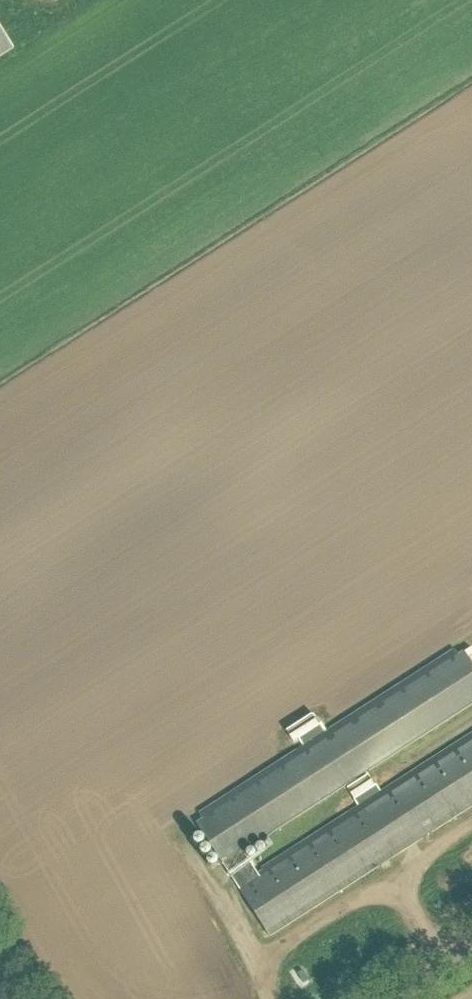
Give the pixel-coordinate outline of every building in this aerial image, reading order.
[(14,51),(0,30),(0,60),(14,51)] [(196,824),(222,864),(223,864),(269,936),(471,806),(471,734),(381,792),(376,785),(374,786),(367,775),(347,788),(354,800),(358,807),(262,869),(262,870),(258,873),(243,851),(471,704),(471,651),(471,648),(465,652),(464,652),(458,656),(454,650),(327,732),(321,724),(319,725),(312,714),(286,731),(293,742),(298,739),(303,747),(199,814),(203,819),(196,824)] [(463,853),(471,867),(471,866),(471,847),(463,853)]
